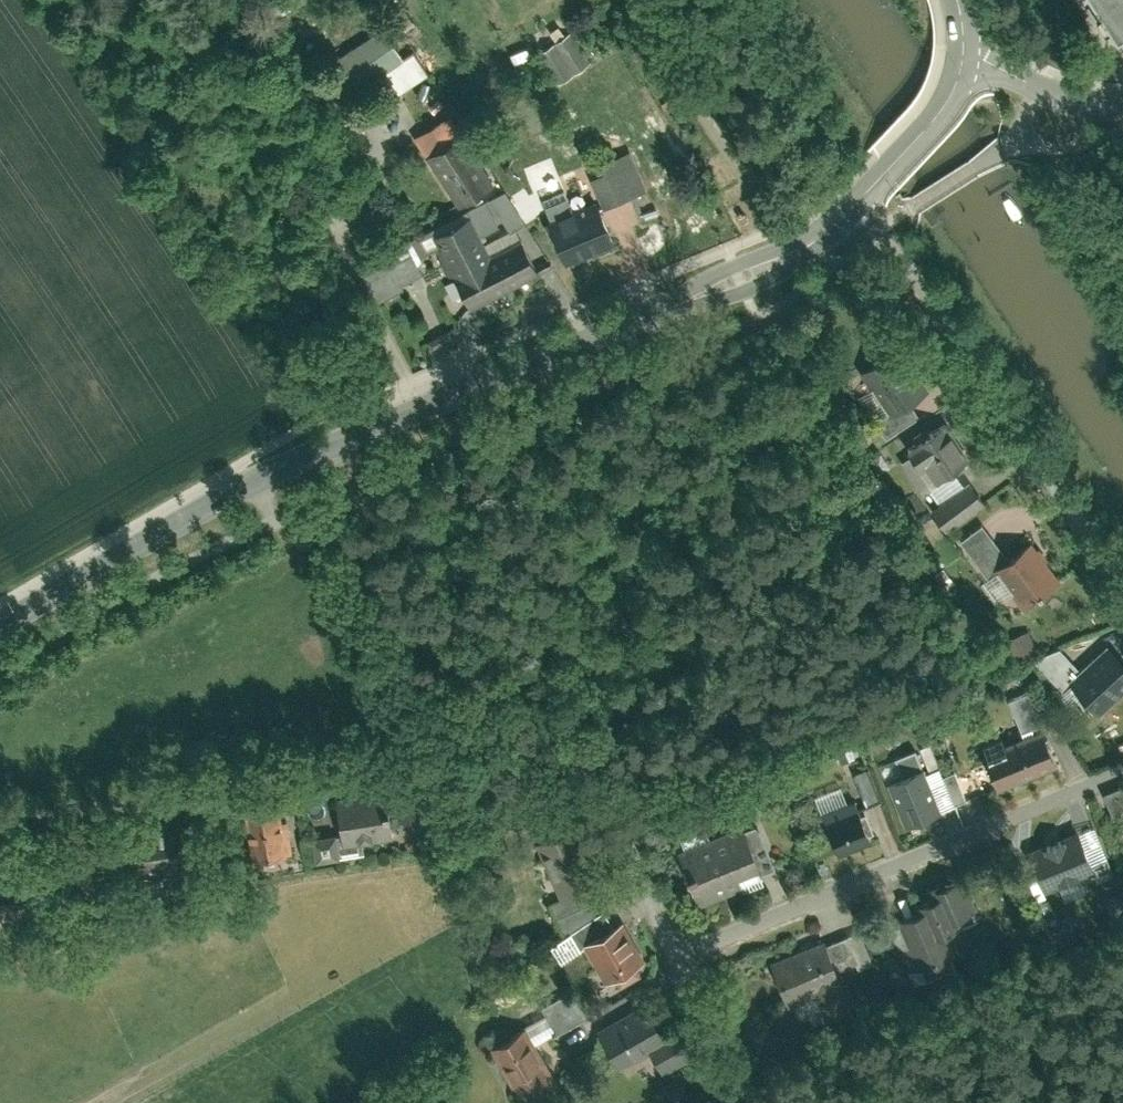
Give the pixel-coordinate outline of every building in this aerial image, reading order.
[(1122,35),(1122,0),(1101,0),(1122,35)] [(401,93),(431,74),(421,59),(410,66),(386,28),(344,55),(365,87),(388,72),(401,93)] [(577,33),(539,50),(554,83),(592,66),(577,33)] [(454,112),(415,138),(461,206),(500,179),(454,112)] [(555,221),(570,260),(618,240),(604,207),(647,190),(633,152),(589,168),(602,202),(555,221)] [(435,237),(476,312),(492,303),(522,287),(544,275),(522,235),(492,252),(473,216),(435,237)] [(415,254),(394,264),(389,254),(363,267),(377,296),(425,273),(415,254)] [(899,351),(861,375),(890,422),(929,399),(899,351)] [(949,423),(907,449),(932,490),(975,464),(949,423)] [(936,508),(954,529),(989,498),(971,477),(936,508)] [(1034,543),(996,572),(1027,612),(1065,583),(1034,543)] [(1106,643),(1068,681),(1105,717),(1122,699),(1122,661),(1106,643)] [(1013,696),(1022,728),(1043,723),(1034,691),(1013,696)] [(986,749),(1000,789),(1060,767),(1045,727),(986,749)] [(859,771),(867,801),(879,798),(871,767),(859,771)] [(924,769),(890,782),(908,830),(942,817),(924,769)] [(395,835),(387,788),(335,797),(344,844),(395,835)] [(824,816),(836,853),(876,839),(863,802),(824,816)] [(293,857),(286,806),(246,811),(254,863),(293,857)] [(600,882),(576,826),(540,842),(564,898),(600,882)] [(748,826),(679,850),(699,907),(768,884),(748,826)] [(316,835),(319,859),(343,856),(341,832),(316,835)] [(1090,874),(1077,835),(1034,850),(1048,889),(1090,874)] [(197,878),(191,837),(130,846),(136,887),(197,878)] [(0,877),(0,911),(40,905),(36,872),(0,877)] [(889,922),(907,973),(950,958),(942,936),(959,930),(956,922),(974,915),(961,880),(943,886),(946,894),(928,900),(930,908),(889,922)] [(641,960),(620,925),(574,952),(595,987),(641,960)] [(840,987),(824,939),(772,957),(788,1004),(840,987)] [(648,1003),(599,1028),(619,1067),(668,1041),(648,1003)] [(558,1081),(526,1026),(490,1047),(523,1102),(558,1081)] [(688,1041),(659,1057),(668,1072),(697,1056),(688,1041)]
